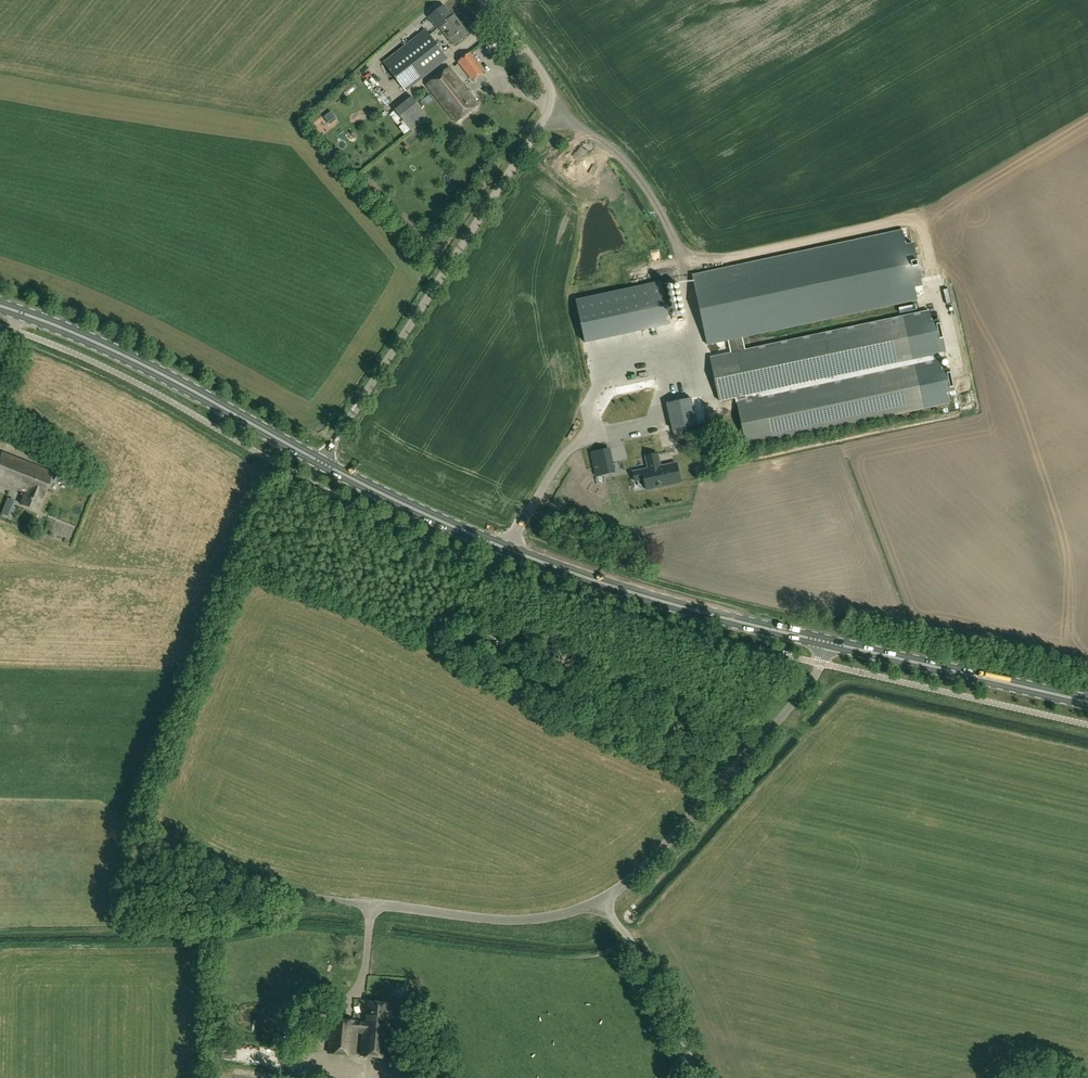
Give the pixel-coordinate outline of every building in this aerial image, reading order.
[(466,30),(463,26),(455,16),(441,26),(455,46),(468,36),(465,31),(466,30)] [(428,29),(436,35),(440,29),(432,23),(428,29)] [(384,62),(401,86),(405,92),(449,59),(427,30),(384,62)] [(485,71),(470,53),(459,61),(474,80),(485,71)] [(480,105),(464,86),(450,68),(427,86),(457,124),(480,105)] [(429,118),(413,97),(395,111),(412,131),(429,118)] [(744,337),(927,298),(912,228),(692,275),(707,345),(731,340),(733,353),(747,350),(744,337)] [(576,300),(586,342),(671,324),(661,282),(576,300)] [(733,353),(710,358),(719,401),(736,398),(747,447),(949,403),(930,311),(747,350),(733,353)] [(698,426),(692,399),(668,404),(674,431),(698,426)] [(617,472),(612,447),(591,451),(597,476),(617,472)] [(21,504),(38,511),(53,472),(2,453),(0,459),(0,482),(26,493),(21,504)] [(665,485),(660,466),(657,453),(645,456),(647,465),(651,464),(652,468),(633,472),(635,481),(644,479),(647,489),(665,485)] [(676,463),(660,466),(665,485),(681,481),(676,463)] [(54,482),(65,486),(69,477),(58,472),(54,482)] [(390,1025),(392,1004),(367,1002),(366,1022),(331,1019),(328,1053),(354,1055),(356,1032),(363,1033),(361,1055),(389,1058),(392,1025),(390,1025)] [(294,1041),(302,1041),(302,1043),(312,1043),(313,1028),(303,1028),(303,1029),(295,1028),(294,1041)] [(387,1070),(396,1068),(394,1060),(385,1062),(387,1070)] [(418,1067),(402,1069),(403,1077),(419,1077),(418,1067)]
